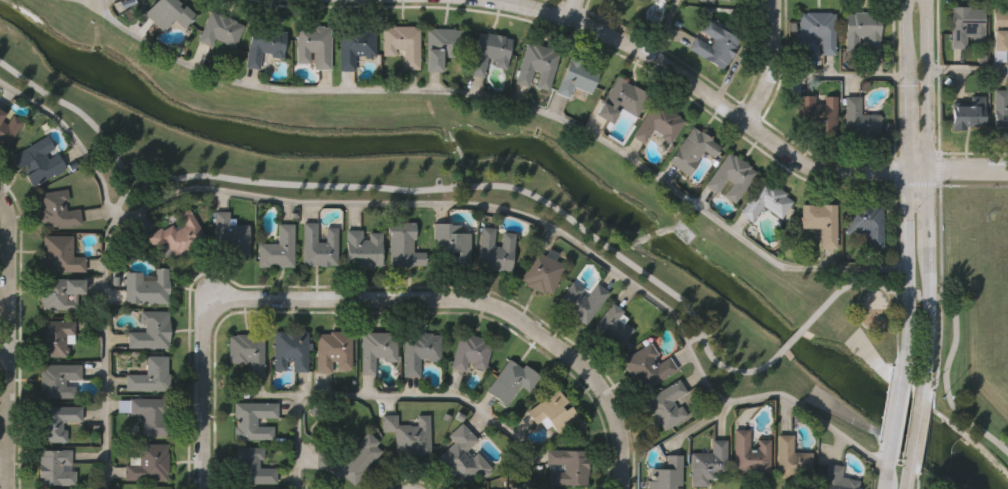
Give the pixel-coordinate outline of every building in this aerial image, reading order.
[(144,13),(156,0),(179,0),(181,2),(179,3),(183,6),(185,3),(196,13),(183,27),(174,19),(163,31),(144,13)] [(993,5),(1007,5),(1007,30),(1006,30),(1006,60),(993,60),(993,5)] [(984,6),(984,43),(967,43),(967,47),(951,47),(951,6),(984,6)] [(210,10),(222,15),(223,13),(236,19),(235,21),(244,25),(236,46),(214,37),(211,44),(199,39),(210,10)] [(845,13),(854,13),(854,11),(874,12),(874,13),(880,13),(879,53),(865,52),(865,36),(858,35),(857,51),(844,50),(845,13)] [(798,14),(807,15),(807,12),(830,12),(830,14),(835,14),(835,53),(820,53),(821,36),(811,36),(811,40),(798,40),(798,14)] [(687,48),(694,35),(709,43),(713,38),(701,31),(708,19),(741,38),(724,69),(687,48)] [(384,26),(392,26),(392,24),(413,24),(413,27),(419,27),(419,66),(403,66),(403,48),(395,48),(395,54),(383,54),(384,26)] [(251,26),(258,27),(258,25),(280,29),(280,31),(285,32),(281,59),(268,57),(269,54),(261,52),(258,69),(244,67),(251,26)] [(295,26),(307,26),(307,29),(313,29),(313,25),(322,25),(322,28),(329,27),(330,68),(313,69),(313,52),(309,52),(309,63),(296,63),(295,26)] [(426,29),(432,29),(432,26),(453,27),(453,29),(462,29),(462,55),(442,55),(442,70),(426,70),(426,29)] [(338,30),(345,30),(345,27),(365,28),(365,30),(374,30),(374,55),(370,55),(370,58),(363,58),(363,55),(354,55),(354,70),(338,70),(338,30)] [(516,38),(509,68),(494,64),(496,58),(488,56),(484,75),(470,72),(479,32),(487,34),(487,31),(516,38)] [(559,51),(548,89),(536,85),(540,71),(534,69),(529,86),(516,82),(526,42),(532,44),(533,42),(552,47),(552,50),(559,51)] [(571,55),(585,61),(584,63),(600,70),(590,92),(574,84),(569,96),(556,91),(571,55)] [(616,74),(648,91),(635,116),(618,106),(609,122),(593,113),(601,100),(602,101),(616,74)] [(996,89),(1007,89),(1007,129),(994,129),(996,89)] [(798,94),(815,94),(815,102),(824,102),(824,95),(836,95),(837,130),(813,130),(813,125),(805,125),(805,118),(798,118),(798,94)] [(970,103),(970,95),(984,95),(984,125),(953,125),(953,103),(970,103)] [(845,96),(860,96),(860,113),(879,113),(879,139),(869,139),(869,138),(845,137),(845,96)] [(659,103),(682,119),(680,121),(685,124),(671,145),(662,139),(664,137),(655,131),(645,145),(635,138),(659,103)] [(1,143),(0,144),(0,108),(5,111),(1,119),(8,123),(13,115),(23,120),(8,146),(1,143)] [(691,126),(698,131),(700,130),(711,138),(710,140),(719,146),(710,159),(700,152),(693,162),(695,164),(686,177),(665,161),(691,126)] [(45,136),(52,148),(44,152),(47,157),(56,151),(64,166),(31,185),(20,165),(17,167),(11,155),(45,136)] [(727,152),(732,155),(733,154),(749,166),(748,167),(755,172),(733,203),(722,195),(731,183),(726,179),(717,193),(704,184),(727,152)] [(762,181),(767,185),(769,182),(786,194),(784,197),(792,202),(780,220),(762,207),(751,223),(738,214),(762,181)] [(45,227),(44,222),(43,222),(40,220),(39,216),(41,213),(40,209),(41,209),(40,203),(38,203),(36,193),(67,188),(69,200),(65,201),(66,210),(79,208),(82,224),(57,228),(57,226),(45,227)] [(846,205),(856,206),(856,203),(878,204),(878,206),(882,206),(881,246),(866,245),(867,231),(860,231),(860,233),(845,232),(846,205)] [(800,205),(812,204),(812,207),(821,206),(821,204),(836,204),(837,248),(820,249),(819,229),(801,229),(801,224),(798,224),(798,217),(800,216),(800,205)] [(147,234),(161,226),(162,228),(172,223),(175,229),(184,224),(178,214),(189,208),(204,236),(199,239),(200,241),(177,254),(176,252),(172,254),(165,241),(154,247),(147,234)] [(248,255),(232,255),(232,248),(214,247),(215,211),(228,211),(228,224),(248,224),(248,255)] [(423,266),(412,265),(412,267),(397,266),(397,265),(388,264),(391,221),(415,223),(414,239),(411,239),(410,251),(424,252),(423,266)] [(468,266),(445,266),(445,256),(458,256),(458,251),(435,251),(435,238),(432,238),(432,222),(461,222),(461,233),(468,233),(468,266)] [(336,265),(330,264),(330,267),(318,267),(318,264),(302,264),(302,223),(316,223),(316,241),(324,241),(324,228),(336,228),(336,265)] [(293,268),(278,268),(278,266),(257,266),(257,243),(269,243),(269,235),(276,235),(276,224),(293,224),(293,268)] [(508,270),(502,269),(501,271),(480,267),(480,266),(476,265),(482,227),(493,229),(491,245),(499,247),(501,232),(514,234),(508,270)] [(380,265),(372,265),(372,267),(351,267),(351,264),(345,264),(345,230),(361,230),(361,240),(368,240),(368,233),(380,233),(380,265)] [(73,256),(85,256),(85,270),(42,271),(43,250),(45,250),(45,247),(42,246),(42,235),(73,235),(73,256)] [(551,294),(545,291),(544,293),(525,284),(526,281),(521,279),(535,250),(546,255),(549,248),(559,253),(556,260),(565,265),(551,294)] [(124,303),(125,272),(141,273),(141,276),(155,276),(155,268),(168,268),(167,280),(169,280),(169,293),(167,293),(167,304),(124,303)] [(76,294),(76,311),(41,311),(41,303),(39,303),(39,292),(40,292),(40,285),(44,285),(44,278),(83,279),(83,294),(76,294)] [(585,324),(580,321),(579,322),(563,311),(565,309),(557,303),(573,281),(582,289),(580,292),(586,297),(596,282),(609,292),(585,324)] [(613,350),(593,334),(594,331),(590,328),(610,302),(620,310),(614,318),(620,322),(621,320),(631,328),(613,350)] [(129,346),(129,331),(144,332),(144,322),(140,322),(140,310),(168,310),(168,320),(169,320),(169,339),(168,346),(129,346)] [(74,321),(74,335),(67,335),(66,356),(41,356),(41,346),(39,346),(39,327),(41,327),(41,321),(74,321)] [(307,330),(308,370),(292,370),(292,360),(285,360),(286,369),(275,369),(274,331),(307,330)] [(352,332),(351,368),(338,368),(338,362),(331,361),(331,372),(316,371),(317,334),(330,335),(330,332),(352,332)] [(404,334),(418,334),(418,332),(425,332),(425,334),(432,334),(432,335),(441,335),(440,360),(429,360),(429,358),(420,358),(420,376),(404,376),(404,334)] [(229,335),(236,335),(236,333),(259,333),(259,335),(264,335),(264,374),(249,374),(249,358),(246,358),(246,362),(229,362),(229,335)] [(361,335),(368,335),(368,333),(398,333),(398,361),(384,361),(384,357),(375,357),(375,373),(361,373),(361,335)] [(458,333),(464,335),(465,333),(485,338),(484,340),(491,341),(483,369),(469,365),(470,362),(466,361),(464,370),(450,366),(458,333)] [(676,369),(642,390),(638,384),(636,385),(620,359),(648,342),(656,354),(653,356),(656,362),(667,355),(676,369)] [(126,388),(126,372),(146,373),(147,354),(168,355),(167,372),(170,372),(170,388),(167,388),(167,389),(126,388)] [(509,357),(521,366),(523,362),(539,373),(527,391),(518,385),(506,403),(487,390),(509,357)] [(81,365),(81,380),(66,380),(66,386),(75,386),(75,391),(77,391),(77,397),(74,397),(74,398),(40,398),(40,369),(41,369),(41,365),(81,365)] [(684,392),(670,401),(674,408),(678,405),(684,416),(662,429),(657,421),(654,423),(644,405),(646,404),(643,399),(677,379),(684,392)] [(566,402),(560,407),(563,411),(569,407),(578,420),(558,434),(547,418),(535,426),(526,412),(558,390),(566,402)] [(140,435),(140,415),(128,414),(129,411),(117,411),(117,400),(128,400),(128,397),(165,398),(165,414),(160,413),(160,418),(167,418),(167,435),(140,435)] [(272,439),(233,440),(233,427),(236,427),(235,418),(233,418),(233,402),(276,402),(276,418),(256,418),(256,426),(272,426),(272,439)] [(82,407),(81,421),(64,421),(63,429),(67,429),(67,440),(43,440),(43,432),(41,432),(41,413),(42,413),(42,407),(82,407)] [(428,454),(422,455),(422,457),(413,457),(413,455),(393,455),(393,432),(381,432),(381,415),(396,415),(396,424),(409,424),(409,426),(416,426),(416,416),(428,415),(428,454)] [(463,420),(478,438),(466,448),(472,455),(477,451),(490,467),(489,468),(491,470),(485,475),(483,473),(481,475),(477,470),(461,484),(455,476),(456,475),(450,468),(448,470),(441,461),(442,460),(439,455),(456,441),(449,432),(463,420)] [(768,472),(733,471),(734,430),(748,430),(747,449),(755,450),(756,439),(769,439),(768,472)] [(315,452),(331,452),(343,463),(357,446),(355,445),(366,431),(378,441),(374,446),(381,451),(374,460),(372,458),(361,471),(364,473),(354,485),(341,474),(337,479),(326,469),(315,468),(315,452)] [(809,477),(776,477),(776,434),(790,434),(790,452),(809,452),(809,477)] [(723,475),(711,474),(711,479),(705,479),(705,486),(693,486),(693,482),(689,482),(689,453),(708,454),(708,439),(724,439),(723,475)] [(124,480),(124,464),(129,464),(129,456),(138,457),(138,443),(166,444),(166,452),(168,452),(168,473),(166,473),(165,480),(124,480)] [(276,482),(236,482),(235,445),(263,445),(263,457),(259,457),(260,467),(276,467),(276,482)] [(71,448),(72,470),(76,469),(77,483),(41,485),(41,476),(40,476),(39,450),(71,448)] [(587,450),(587,458),(589,458),(589,476),(587,476),(587,485),(550,484),(550,472),(564,472),(564,463),(547,463),(547,450),(587,450)] [(680,488),(648,488),(645,488),(645,480),(650,479),(650,468),(665,468),(664,455),(679,455),(680,485),(673,485),(674,488),(680,488)] [(855,478),(853,488),(820,488),(825,463),(842,467),(841,476),(855,478)]
